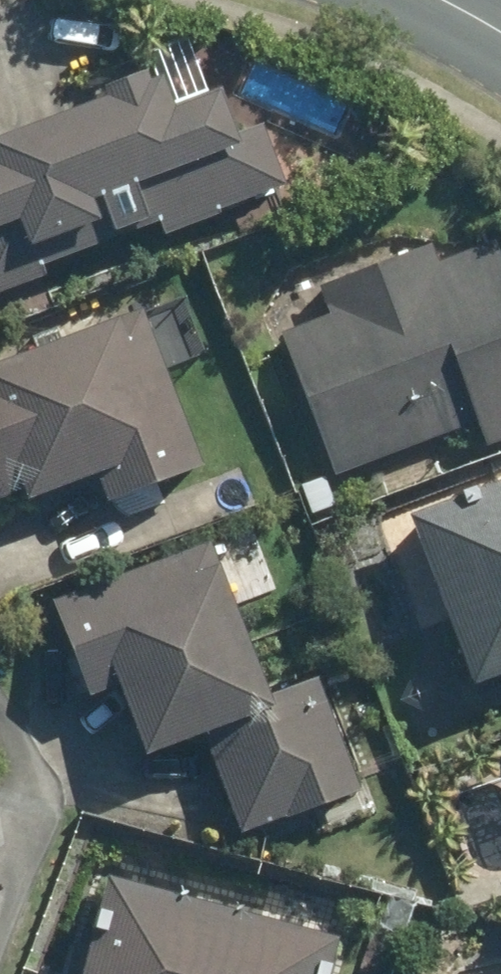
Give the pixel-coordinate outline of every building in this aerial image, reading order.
[(288,184),(265,122),(238,132),(222,87),(175,104),(162,71),(149,77),(146,68),(105,83),(108,94),(0,133),(0,291),(47,275),(43,263),(160,220),(164,234),(222,213),(219,208),(288,184)] [(477,420),(486,444),(500,438),(500,257),(494,240),(438,262),(430,243),(319,284),(331,314),(280,332),(334,474),(477,420)] [(143,307),(0,362),(0,497),(21,489),(26,499),(96,472),(107,501),(202,464),(143,307)] [(335,503),(324,475),(300,482),(311,512),(335,503)] [(409,512),(474,683),(500,673),(500,478),(409,512)] [(269,696),(210,539),(52,600),(88,696),(119,683),(145,753),(201,732),(239,831),(286,815),(286,817),(362,788),(319,678),(269,696)] [(338,935),(106,872),(88,938),(75,935),(65,973),(327,973),(338,935)]
